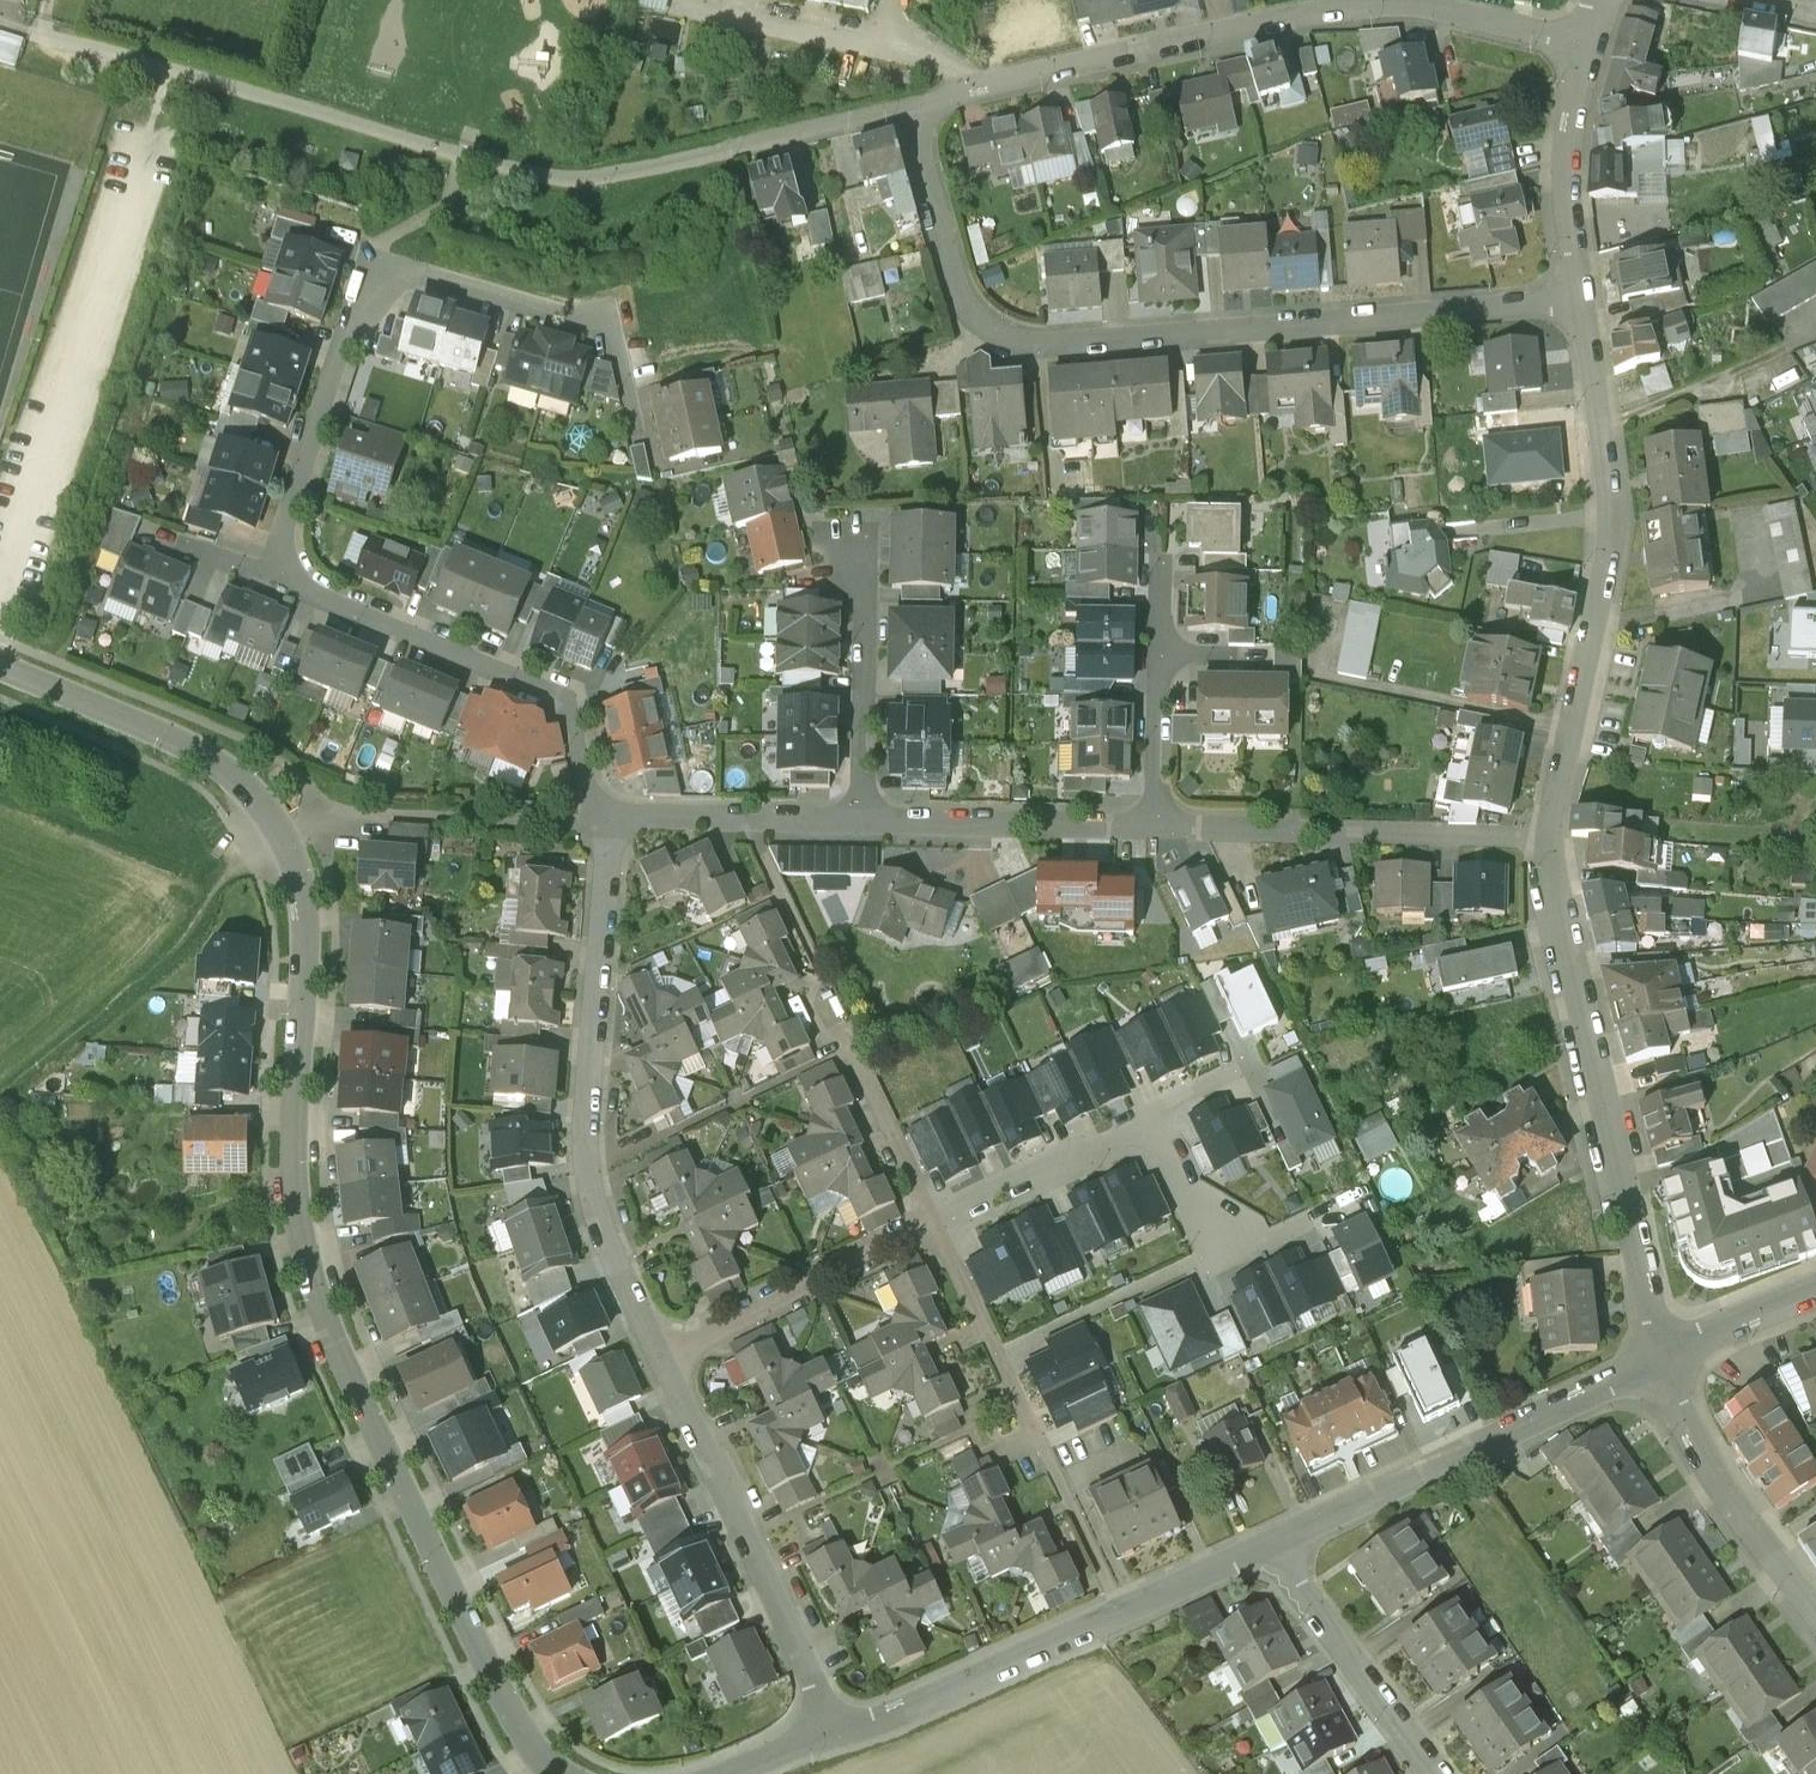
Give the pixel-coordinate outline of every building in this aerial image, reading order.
[(869,14),(872,0),(803,0),(869,14)] [(1077,23),(1092,19),(1088,0),(1072,0),(1077,23)] [(1092,19),(1094,29),(1133,20),(1128,0),(1088,0),(1092,19)] [(1133,20),(1172,11),(1170,2),(1169,0),(1128,0),(1133,20)] [(1514,5),(1532,8),(1533,0),(1515,0),(1514,5)] [(1656,18),(1632,13),(1632,11),(1629,11),(1614,65),(1643,73),(1644,72),(1657,17),(1656,17),(1656,18)] [(1777,26),(1744,19),(1738,58),(1771,64),(1777,26)] [(16,64),(22,35),(0,30),(0,60),(16,64)] [(1398,31),(1359,32),(1367,64),(1382,61),(1404,55),(1398,31)] [(1278,53),(1260,58),(1257,48),(1245,51),(1249,61),(1256,87),(1246,90),(1250,105),(1278,97),(1282,108),(1305,101),(1298,78),(1287,81),(1278,53)] [(1312,49),(1299,52),(1305,77),(1317,75),(1312,49)] [(1404,55),(1382,61),(1388,84),(1377,87),(1383,108),(1437,95),(1432,74),(1427,75),(1422,51),(1404,55)] [(1249,61),(1233,66),(1241,91),(1241,92),(1246,90),(1256,87),(1249,61)] [(1233,65),(1217,67),(1220,81),(1223,94),(1229,93),(1229,94),(1241,92),(1241,91),(1233,66),(1233,65)] [(1643,73),(1614,65),(1608,86),(1630,92),(1656,99),(1662,76),(1644,72),(1643,73)] [(1220,81),(1197,86),(1197,88),(1178,92),(1178,90),(1176,91),(1186,133),(1217,126),(1216,122),(1233,118),(1234,122),(1235,122),(1229,94),(1229,93),(1223,94),(1220,81)] [(1630,92),(1608,86),(1602,108),(1625,106),(1630,92)] [(1175,88),(1152,90),(1154,113),(1177,111),(1175,88)] [(1123,100),(1093,106),(1093,105),(1092,106),(1098,133),(1102,153),(1121,149),(1120,148),(1133,145),(1123,100)] [(1650,102),(1625,106),(1602,108),(1605,125),(1597,126),(1599,139),(1595,140),(1593,160),(1623,159),(1623,153),(1644,148),(1661,143),(1660,116),(1650,116),(1650,102)] [(1092,106),(1075,109),(1083,135),(1083,136),(1098,133),(1092,106)] [(1502,110),(1450,122),(1458,158),(1483,153),(1510,147),(1502,110)] [(1058,115),(1023,122),(1023,125),(1033,167),(1074,158),(1070,140),(1069,140),(1064,141),(1058,115)] [(1006,121),(985,126),(994,165),(996,175),(1033,167),(1023,125),(1008,128),(1006,121)] [(987,133),(967,138),(974,169),(994,165),(987,133)] [(1083,135),(1069,138),(1069,140),(1070,140),(1074,158),(1078,178),(1095,174),(1083,136),(1083,135)] [(920,227),(896,137),(854,148),(865,188),(877,185),(883,206),(894,202),(902,232),(920,227)] [(1661,143),(1644,148),(1648,163),(1663,161),(1661,143)] [(1510,147),(1483,153),(1489,182),(1516,175),(1510,147)] [(1644,148),(1623,153),(1623,159),(1624,166),(1648,163),(1644,148)] [(1074,158),(1033,167),(1037,188),(1078,178),(1074,158)] [(1623,159),(1593,160),(1590,198),(1624,198),(1624,166),(1623,159)] [(1648,163),(1624,166),(1624,198),(1636,198),(1635,173),(1665,172),(1663,161),(1648,163)] [(790,166),(749,177),(760,218),(789,210),(794,228),(806,225),(790,166)] [(1516,175),(1489,182),(1493,198),(1520,191),(1516,175)] [(1493,198),(1457,206),(1463,233),(1460,234),(1464,252),(1471,251),(1473,264),(1488,261),(1489,265),(1503,262),(1502,258),(1519,254),(1512,224),(1530,220),(1523,191),(1520,191),(1493,198)] [(828,214),(806,218),(813,249),(834,244),(828,214)] [(1424,215),(1405,217),(1407,245),(1426,244),(1424,215)] [(321,233),(278,220),(272,240),(289,246),(289,244),(315,252),(321,233)] [(1220,226),(1204,227),(1207,259),(1221,257),(1220,239),(1221,239),(1220,226)] [(1204,227),(1187,228),(1188,233),(1191,233),(1193,260),(1207,259),(1204,227)] [(1394,231),(1368,233),(1368,230),(1347,232),(1351,287),(1397,282),(1397,283),(1400,282),(1397,250),(1396,250),(1394,231)] [(1188,233),(1146,236),(1147,248),(1139,248),(1143,304),(1196,300),(1192,260),(1193,260),(1191,233),(1188,233)] [(1329,233),(1316,234),(1316,238),(1319,263),(1332,262),(1329,233)] [(1221,239),(1220,239),(1221,257),(1224,292),(1271,288),(1268,242),(1267,235),(1221,239)] [(1316,238),(1268,242),(1271,288),(1272,293),(1321,289),(1319,263),(1316,238)] [(315,252),(289,244),(289,246),(279,275),(331,292),(342,261),(315,252)] [(1664,254),(1615,264),(1615,266),(1620,265),(1623,281),(1618,282),(1618,284),(1620,284),(1623,302),(1622,303),(1622,304),(1655,298),(1671,295),(1671,293),(1670,294),(1663,256),(1664,256),(1664,254)] [(1096,256),(1048,260),(1052,311),(1101,307),(1096,256)] [(1753,297),(1767,322),(1815,295),(1815,262),(1753,297)] [(877,265),(840,273),(848,306),(884,298),(877,265)] [(331,292),(279,275),(269,307),(268,307),(289,314),(321,325),(331,292)] [(1655,298),(1629,303),(1636,325),(1662,317),(1655,298)] [(456,311),(419,301),(412,325),(403,356),(440,367),(456,311)] [(289,314),(268,307),(269,307),(258,303),(252,322),(284,332),(289,314)] [(468,315),(456,311),(440,367),(475,377),(482,351),(489,328),(466,321),(468,315)] [(1687,316),(1661,325),(1666,341),(1669,348),(1695,340),(1691,330),(1689,323),(1687,316)] [(391,341),(381,338),(376,358),(401,365),(403,356),(412,325),(397,321),(391,341)] [(284,332),(252,322),(247,339),(255,342),(255,340),(286,350),(291,335),(284,332)] [(1661,325),(1649,329),(1655,346),(1666,341),(1661,325)] [(1649,329),(1611,342),(1616,375),(1660,360),(1655,346),(1649,329)] [(520,340),(504,336),(498,356),(495,368),(511,372),(520,340)] [(539,341),(522,336),(520,340),(511,372),(507,386),(541,396),(557,341),(541,336),(539,341)] [(286,350),(255,340),(255,342),(246,370),(300,388),(310,358),(286,350)] [(574,346),(557,341),(541,396),(576,407),(580,392),(589,360),(590,356),(573,350),(574,346)] [(1536,342),(1487,347),(1492,396),(1516,394),(1541,391),(1536,342)] [(1412,347),(1354,352),(1358,397),(1387,395),(1389,419),(1386,419),(1387,423),(1416,420),(1418,420),(1415,385),(1412,347)] [(498,356),(482,351),(475,377),(472,386),(488,390),(495,368),(498,356)] [(981,354),(957,370),(958,385),(959,394),(974,392),(973,383),(991,382),(989,361),(981,354)] [(1327,354),(1269,359),(1271,378),(1274,416),(1298,414),(1299,433),(1331,431),(1333,430),(1330,396),(1327,354)] [(612,367),(589,360),(580,392),(620,403),(612,367)] [(1239,361),(1197,365),(1200,399),(1214,398),(1216,423),(1244,421),(1241,380),(1239,361)] [(1169,367),(1111,372),(1115,424),(1171,420),(1173,419),(1171,391),(1169,367)] [(300,388),(246,370),(233,409),(232,411),(260,420),(287,429),(300,388)] [(715,372),(682,380),(685,394),(708,389),(718,387),(715,372)] [(1111,372),(1049,377),(1055,444),(1116,439),(1115,424),(1111,372)] [(1271,378),(1255,379),(1259,417),(1274,416),(1271,378)] [(1255,379),(1241,380),(1244,419),(1259,417),(1255,379)] [(1004,387),(997,388),(996,385),(994,383),(992,382),(991,382),(973,383),(974,392),(978,450),(1013,448),(1012,437),(1017,436),(1020,434),(1023,430),(1024,427),(1021,386),(1019,383),(1017,381),(1014,380),(1011,380),(1008,382),(1006,384),(1004,387)] [(1429,384),(1415,385),(1418,420),(1416,420),(1417,430),(1433,428),(1429,384)] [(958,385),(927,388),(930,420),(961,418),(959,394),(958,385)] [(927,388),(851,394),(854,432),(873,430),(872,423),(892,421),(895,467),(934,464),(930,420),(927,388)] [(364,404),(367,393),(353,389),(347,408),(375,417),(378,408),(364,404)] [(685,394),(656,400),(660,417),(657,417),(661,433),(715,421),(708,389),(685,394)] [(1188,437),(1184,389),(1171,391),(1173,419),(1171,420),(1173,439),(1188,437)] [(1492,396),(1482,397),(1484,416),(1518,412),(1516,394),(1492,396)] [(1343,395),(1330,396),(1333,430),(1331,431),(1332,448),(1348,446),(1343,395)] [(1741,404),(1694,413),(1700,444),(1712,442),(1746,436),(1750,435),(1761,433),(1751,413),(1742,415),(1741,404)] [(260,420),(232,411),(233,409),(225,406),(220,422),(253,433),(256,433),(260,420)] [(1803,423),(1811,441),(1815,439),(1815,417),(1803,423)] [(715,421),(661,433),(665,449),(667,449),(671,466),(722,454),(715,421)] [(220,422),(213,442),(222,444),(223,443),(247,451),(253,433),(220,422)] [(403,440),(375,431),(371,444),(398,453),(403,440)] [(1772,457),(1761,433),(1750,435),(1755,463),(1772,457)] [(1746,436),(1712,442),(1716,461),(1750,455),(1747,443),(1748,443),(1746,436)] [(371,444),(350,437),(332,493),(362,502),(366,489),(378,492),(384,472),(392,475),(398,453),(371,444)] [(1690,441),(1649,446),(1659,519),(1699,514),(1706,513),(1702,483),(1695,484),(1690,441)] [(247,451),(223,443),(222,444),(212,475),(267,492),(277,460),(247,451)] [(645,447),(631,450),(637,480),(652,483),(645,447)] [(795,452),(778,456),(782,472),(783,472),(787,489),(802,486),(795,452)] [(782,472),(727,485),(737,529),(749,527),(793,517),(787,489),(783,472),(782,472)] [(267,492),(212,475),(200,511),(223,518),(255,528),(267,492)] [(599,503),(606,518),(624,509),(617,495),(599,503)] [(1102,502),(1069,503),(1068,518),(1082,518),(1102,518),(1102,502)] [(1791,502),(1760,509),(1780,602),(1807,597),(1811,595),(1791,502)] [(941,507),(903,508),(902,523),(940,523),(941,507)] [(200,511),(191,508),(185,525),(217,535),(223,518),(200,511)] [(142,520),(115,511),(101,552),(123,561),(129,547),(130,548),(142,520)] [(1242,515),(1190,514),(1189,549),(1204,549),(1204,558),(1238,558),(1239,535),(1242,535),(1242,515)] [(1659,519),(1642,522),(1652,597),(1709,589),(1699,514),(1659,519)] [(793,517),(749,527),(760,573),(803,563),(793,517)] [(1102,518),(1082,518),(1081,553),(1135,554),(1135,519),(1102,518)] [(902,523),(895,522),(895,555),(952,556),(953,523),(940,523),(902,523)] [(1412,525),(1389,527),(1391,550),(1394,549),(1395,557),(1386,558),(1386,565),(1384,565),(1385,573),(1387,573),(1389,589),(1423,596),(1428,592),(1435,600),(1453,585),(1446,577),(1449,574),(1447,559),(1442,559),(1439,534),(1433,535),(1432,525),(1412,527),(1412,525)] [(423,563),(373,542),(360,575),(410,596),(414,586),(424,563),(423,563)] [(130,548),(129,547),(123,561),(108,597),(139,610),(160,560),(130,548)] [(443,553),(430,547),(423,563),(424,563),(414,586),(427,592),(430,585),(443,553)] [(443,553),(430,585),(443,590),(458,555),(445,549),(443,553)] [(1135,554),(1081,553),(1081,585),(1081,587),(1110,587),(1134,588),(1135,554)] [(494,568),(458,554),(458,555),(443,590),(436,607),(472,621),(494,568)] [(952,556),(895,555),(894,588),(902,588),(940,589),(952,589),(952,556)] [(1238,558),(1204,558),(1204,572),(1230,573),(1247,573),(1247,558),(1238,558)] [(160,560),(139,610),(170,623),(191,573),(160,560)] [(1518,573),(1489,567),(1487,586),(1509,590),(1509,588),(1514,589),(1518,573)] [(529,583),(494,568),(472,621),(507,636),(514,620),(529,584),(529,583)] [(1247,573),(1230,573),(1230,587),(1246,587),(1246,589),(1256,589),(1256,573),(1247,573)] [(542,590),(533,612),(546,617),(556,594),(562,581),(548,575),(542,590)] [(529,584),(514,620),(527,625),(533,612),(542,590),(529,584)] [(1110,587),(1081,587),(1081,585),(1067,585),(1067,601),(1110,602),(1110,587)] [(1230,587),(1189,586),(1188,632),(1229,633),(1245,633),(1246,632),(1246,589),(1246,587),(1230,587)] [(940,589),(902,588),(902,603),(903,603),(903,602),(940,603),(940,589)] [(1514,589),(1509,588),(1509,590),(1505,609),(1522,612),(1519,626),(1539,630),(1564,635),(1569,635),(1575,601),(1514,589)] [(228,591),(207,642),(224,649),(228,640),(241,645),(260,601),(249,597),(248,599),(228,591)] [(820,592),(786,592),(786,607),(819,608),(820,592)] [(556,594),(546,617),(534,647),(565,660),(583,616),(587,607),(556,594)] [(1806,615),(1815,616),(1815,594),(1811,595),(1807,597),(1806,615)] [(260,601),(241,645),(272,658),(290,616),(269,608),(270,605),(260,601)] [(1067,601),(1066,617),(1081,618),(1081,616),(1110,616),(1110,602),(1067,601)] [(186,602),(173,633),(186,638),(188,634),(199,607),(186,602)] [(940,603),(903,602),(903,603),(903,618),(943,619),(943,603),(940,603)] [(1380,610),(1351,604),(1337,674),(1366,680),(1380,610)] [(212,613),(199,607),(188,634),(201,639),(212,613)] [(786,607),(781,607),(780,641),(838,642),(839,608),(819,608),(786,607)] [(1806,615),(1790,615),(1788,659),(1815,660),(1815,616),(1806,615)] [(610,627),(583,616),(565,660),(592,671),(603,645),(610,627)] [(1110,616),(1081,616),(1081,618),(1080,649),(1133,650),(1133,617),(1110,616)] [(903,618),(894,618),(893,649),(951,650),(951,619),(943,619),(903,618)] [(610,627),(603,645),(616,650),(627,624),(614,619),(610,627)] [(306,630),(290,670),(303,675),(319,636),(306,630)] [(1564,635),(1539,630),(1537,642),(1562,647),(1564,635)] [(349,643),(321,632),(319,636),(303,675),(302,678),(329,689),(349,643)] [(1245,633),(1229,633),(1228,647),(1255,648),(1255,632),(1246,632),(1245,633)] [(838,642),(780,641),(779,674),(783,674),(822,675),(837,675),(838,642)] [(285,643),(274,669),(287,675),(298,648),(285,643)] [(349,643),(329,689),(357,701),(364,685),(374,659),(376,654),(349,643)] [(1539,657),(1478,644),(1467,700),(1528,712),(1539,657)] [(1302,650),(1274,648),(1273,682),(1288,682),(1288,684),(1302,684),(1302,650)] [(951,650),(893,649),(892,681),(942,682),(950,682),(951,650)] [(1133,650),(1080,649),(1080,680),(1080,683),(1109,683),(1132,684),(1133,650)] [(1672,661),(1650,656),(1649,659),(1656,660),(1653,674),(1645,679),(1637,717),(1642,724),(1638,737),(1633,736),(1632,739),(1653,743),(1653,745),(1654,745),(1656,749),(1662,751),(1665,747),(1666,747),(1666,746),(1692,752),(1710,669),(1685,664),(1684,663),(1682,658),(1677,657),(1673,660),(1672,660),(1672,661)] [(388,664),(374,659),(364,685),(377,691),(388,664)] [(388,664),(377,691),(390,696),(401,670),(388,664)] [(384,709),(384,712),(411,723),(430,677),(403,665),(390,696),(384,709)] [(822,675),(783,674),(783,690),(809,690),(821,691),(822,675)] [(430,677),(411,723),(439,735),(440,733),(446,719),(457,693),(458,688),(430,677)] [(660,680),(622,688),(625,704),(654,697),(654,698),(663,696),(660,680)] [(1109,683),(1080,683),(1080,680),(1065,680),(1065,697),(1108,698),(1109,683)] [(942,682),(902,681),(902,697),(904,697),(941,697),(942,682)] [(1245,681),(1201,681),(1201,719),(1200,738),(1202,738),(1244,739),(1245,681)] [(1273,682),(1245,681),(1244,739),(1287,739),(1288,684),(1288,682),(1273,682)] [(1787,687),(1785,752),(1815,753),(1815,710),(1815,688),(1787,687)] [(783,690),(770,690),(769,706),(782,707),(782,704),(809,705),(809,690),(783,690)] [(390,696),(377,691),(371,704),(384,709),(390,696)] [(457,693),(446,719),(458,724),(469,698),(457,693)] [(519,708),(488,695),(484,704),(471,735),(466,748),(497,761),(519,708)] [(625,704),(605,708),(613,746),(662,735),(654,698),(654,697),(625,704)] [(941,697),(904,697),(904,712),(947,712),(947,698),(941,697)] [(1065,697),(1064,697),(1064,712),(1074,712),(1074,711),(1108,712),(1108,698),(1065,697)] [(484,704),(470,698),(457,729),(471,735),(484,704)] [(809,705),(782,704),(782,707),(781,738),(836,739),(837,705),(809,705)] [(519,708),(497,761),(528,774),(533,760),(545,732),(542,717),(519,708)] [(1108,712),(1074,711),(1074,712),(1074,745),(1131,746),(1132,712),(1108,712)] [(904,712),(892,712),(891,744),(949,745),(950,713),(947,712),(904,712)] [(1493,719),(1461,713),(1458,727),(1478,731),(1490,734),(1493,719)] [(458,724),(446,719),(440,733),(453,738),(458,724)] [(1201,719),(1172,719),(1172,747),(1202,748),(1202,738),(1200,738),(1201,719)] [(560,728),(545,732),(533,760),(539,762),(566,757),(560,728)] [(1490,734),(1478,731),(1471,769),(1515,778),(1523,740),(1490,734)] [(662,735),(613,746),(621,780),(644,775),(670,769),(669,768),(662,735)] [(836,739),(781,738),(780,774),(791,774),(830,775),(836,775),(836,739)] [(949,745),(891,744),(891,776),(903,777),(946,777),(948,777),(949,745)] [(1131,746),(1074,745),(1073,779),(1073,781),(1106,781),(1130,782),(1131,746)] [(670,769),(644,775),(649,797),(681,798),(674,767),(669,768),(670,769)] [(1515,778),(1471,769),(1464,806),(1463,807),(1479,810),(1508,816),(1515,778)] [(830,775),(791,774),(790,788),(830,789),(830,775)] [(946,777),(903,777),(903,791),(946,791),(946,777)] [(1106,781),(1073,781),(1073,779),(1064,779),(1063,795),(1106,795),(1106,781)] [(1464,806),(1451,809),(1449,826),(1477,826),(1479,810),(1463,807),(1464,806)] [(1620,817),(1574,813),(1572,837),(1591,839),(1619,841),(1620,829),(1620,817)] [(1639,818),(1620,817),(1620,829),(1638,830),(1639,818)] [(429,828),(391,825),(389,851),(418,853),(418,855),(427,855),(429,828)] [(1619,841),(1591,839),(1589,869),(1637,873),(1655,874),(1656,873),(1658,844),(1619,841)] [(878,850),(769,848),(782,876),(877,877),(878,850)] [(389,851),(379,850),(378,855),(362,854),(359,889),(376,890),(375,895),(399,897),(399,893),(415,894),(418,855),(418,853),(389,851)] [(695,852),(671,863),(667,855),(641,867),(657,902),(677,893),(678,895),(689,898),(705,854),(695,852)] [(714,858),(705,854),(689,898),(700,902),(702,901),(712,921),(746,905),(734,879),(726,883),(714,858)] [(531,860),(517,859),(516,873),(523,874),(523,873),(530,874),(531,860)] [(1098,869),(1041,867),(1041,870),(1006,887),(1022,919),(1040,910),(1040,922),(1095,923),(1094,937),(1134,938),(1135,883),(1098,882),(1098,869)] [(1428,868),(1380,867),(1379,914),(1402,914),(1403,910),(1426,911),(1425,915),(1428,915),(1428,887),(1428,868)] [(1506,869),(1459,869),(1458,888),(1457,916),(1459,916),(1459,912),(1481,912),(1481,916),(1505,917),(1506,869)] [(1306,883),(1288,887),(1286,879),(1260,885),(1267,917),(1271,936),(1272,936),(1272,932),(1314,922),(1315,927),(1339,921),(1328,870),(1304,875),(1306,883)] [(1354,870),(1340,873),(1346,901),(1360,898),(1354,870)] [(1188,874),(1168,884),(1195,938),(1230,921),(1205,871),(1190,879),(1188,874)] [(530,874),(523,873),(523,874),(521,904),(562,907),(564,890),(570,891),(571,877),(530,874)] [(1655,874),(1637,873),(1636,887),(1664,889),(1665,874),(1656,873),(1655,874)] [(919,887),(883,874),(862,931),(899,943),(906,925),(941,937),(954,900),(919,888),(919,887)] [(1005,884),(971,901),(987,936),(1022,919),(1006,887),(1005,884)] [(1443,888),(1428,887),(1428,915),(1425,915),(1425,923),(1442,924),(1443,888)] [(1458,888),(1443,888),(1442,924),(1459,924),(1459,916),(1457,916),(1458,888)] [(1621,890),(1582,892),(1589,923),(1629,920),(1626,909),(1621,890)] [(562,907),(521,904),(518,933),(518,935),(549,937),(566,939),(567,926),(561,925),(562,907)] [(1692,907),(1658,906),(1658,908),(1660,908),(1659,921),(1665,921),(1692,922),(1692,907)] [(764,907),(750,914),(755,925),(769,918),(764,907)] [(1658,908),(1628,908),(1626,909),(1629,920),(1659,921),(1660,908),(1658,908)] [(750,914),(736,920),(741,931),(755,925),(750,914)] [(755,925),(741,931),(750,950),(749,951),(744,962),(789,978),(791,970),(786,958),(794,954),(776,915),(769,918),(755,925)] [(379,932),(356,930),(353,970),(406,974),(419,976),(420,955),(408,953),(410,935),(423,936),(424,920),(381,917),(379,932)] [(1267,917),(1246,921),(1263,957),(1276,953),(1272,936),(1271,936),(1267,917)] [(1629,920),(1589,923),(1597,955),(1637,952),(1633,936),(1629,920)] [(1659,921),(1629,920),(1633,936),(1665,936),(1665,921),(1659,921)] [(1692,922),(1665,921),(1665,936),(1692,936),(1692,922)] [(549,937),(518,935),(518,933),(511,933),(510,948),(548,952),(549,937)] [(1465,942),(1423,951),(1427,969),(1437,967),(1437,966),(1468,959),(1465,942)] [(200,963),(198,997),(231,1000),(232,985),(256,987),(259,947),(217,944),(206,958),(205,963),(200,963)] [(548,952),(510,948),(487,945),(486,960),(498,962),(509,963),(508,964),(516,965),(516,963),(546,966),(548,952)] [(1468,959),(1437,966),(1437,967),(1444,995),(1518,980),(1512,950),(1468,959)] [(1049,975),(1038,951),(998,970),(1009,994),(1049,975)] [(1669,954),(1637,956),(1638,972),(1673,970),(1669,954)] [(653,960),(628,972),(633,983),(646,976),(647,978),(659,972),(653,960)] [(546,966),(516,963),(516,965),(508,964),(509,963),(498,962),(496,994),(498,994),(554,997),(556,980),(563,980),(564,967),(546,966)] [(789,978),(744,962),(740,973),(741,975),(722,985),(734,1008),(734,1009),(760,997),(761,998),(786,986),(789,978)] [(406,974),(353,970),(350,1009),(391,1013),(403,1013),(403,1012),(406,974)] [(1638,972),(1605,975),(1611,1007),(1614,1006),(1678,991),(1673,970),(1638,972)] [(1214,982),(1233,1021),(1243,1042),(1279,1025),(1254,972),(1232,983),(1229,975),(1214,982)] [(633,983),(627,985),(624,997),(644,1038),(653,1042),(668,999),(658,995),(655,996),(647,978),(646,976),(633,983)] [(1205,994),(1220,1027),(1233,1021),(1214,982),(1201,988),(1205,994)] [(1678,991),(1614,1006),(1619,1032),(1684,1016),(1678,991)] [(554,997),(498,994),(497,1022),(503,1022),(511,1023),(510,1024),(541,1027),(558,1029),(560,1015),(553,1015),(554,997)] [(1205,994),(1191,1001),(1210,1040),(1223,1034),(1220,1027),(1205,994)] [(699,996),(679,1005),(679,1003),(668,999),(653,1042),(655,1046),(655,1047),(688,1032),(688,1033),(711,1022),(710,1021),(711,1021),(711,1020),(711,1019),(699,996)] [(231,1000),(198,997),(196,1015),(205,1016),(205,1015),(239,1017),(240,1001),(231,1000)] [(760,997),(734,1009),(734,1008),(711,1019),(711,1020),(711,1021),(710,1021),(711,1022),(722,1046),(741,1036),(742,1038),(754,1043),(768,1001),(761,998),(760,997)] [(778,1004),(768,1001),(754,1043),(765,1047),(767,1046),(775,1065),(786,1061),(810,1049),(798,1023),(789,1027),(778,1004)] [(1210,1040),(1191,1001),(1160,1016),(1185,1069),(1217,1054),(1210,1040)] [(422,1015),(403,1012),(403,1013),(391,1013),(390,1029),(421,1032),(422,1015)] [(1696,1013),(1686,1016),(1691,1034),(1701,1031),(1700,1025),(1696,1013)] [(239,1017),(205,1015),(205,1016),(202,1056),(250,1060),(253,1018),(239,1017)] [(1160,1016),(1129,1031),(1147,1070),(1154,1084),(1185,1069),(1160,1016)] [(1684,1016),(1619,1032),(1628,1065),(1670,1054),(1665,1035),(1670,1034),(1672,1039),(1691,1034),(1686,1016),(1684,1016)] [(541,1027),(510,1024),(511,1023),(503,1022),(502,1038),(524,1041),(540,1041),(541,1027)] [(390,1029),(378,1028),(376,1044),(405,1047),(404,1049),(419,1050),(421,1032),(390,1029)] [(1112,1029),(1099,1036),(1117,1074),(1131,1069),(1116,1037),(1112,1029)] [(1147,1070),(1129,1031),(1116,1037),(1131,1069),(1134,1076),(1147,1070)] [(688,1032),(655,1047),(655,1046),(649,1049),(637,1055),(634,1063),(677,1079),(681,1069),(680,1066),(700,1057),(688,1033),(688,1032)] [(1117,1074),(1099,1036),(1068,1051),(1096,1111),(1128,1096),(1117,1074)] [(502,1038),(486,1037),(484,1055),(498,1056),(499,1054),(523,1056),(524,1041),(502,1038)] [(376,1044),(347,1042),(345,1077),(402,1082),(404,1049),(405,1047),(376,1044)] [(1457,1044),(1447,1049),(1457,1070),(1467,1065),(1457,1044)] [(106,1048),(81,1046),(65,1061),(77,1065),(105,1069),(106,1048)] [(1040,1073),(1058,1112),(1065,1126),(1096,1111),(1068,1051),(1067,1051),(1070,1059),(1040,1073)] [(523,1056),(499,1054),(498,1056),(495,1097),(526,1100),(552,1102),(556,1059),(523,1056)] [(250,1060),(202,1056),(199,1091),(199,1092),(219,1094),(247,1096),(250,1060)] [(786,1061),(775,1065),(781,1076),(791,1072),(786,1061)] [(1269,1073),(1276,1088),(1302,1075),(1295,1061),(1269,1073)] [(677,1079),(634,1063),(631,1071),(643,1097),(634,1101),(646,1127),(670,1116),(681,1111),(671,1090),(673,1089),(677,1079)] [(1045,1118),(1058,1112),(1040,1073),(1027,1079),(1045,1118)] [(1471,1074),(1457,1081),(1463,1092),(1477,1084),(1471,1074)] [(1276,1088),(1267,1093),(1290,1141),(1277,1147),(1290,1173),(1302,1167),(1298,1159),(1334,1141),(1302,1075),(1276,1088)] [(402,1082),(345,1077),(342,1113),(361,1114),(399,1117),(402,1082)] [(1027,1079),(1014,1085),(1032,1124),(1045,1118),(1027,1079)] [(818,1092),(807,1097),(817,1118),(815,1119),(811,1129),(853,1144),(856,1136),(845,1111),(854,1107),(841,1081),(818,1092)] [(813,1082),(802,1087),(807,1097),(818,1092),(813,1082)] [(1032,1124),(1014,1085),(984,1100),(980,1092),(979,1092),(1007,1153),(1039,1138),(1032,1124)] [(217,1110),(219,1094),(199,1092),(199,1091),(176,1089),(155,1088),(154,1105),(191,1108),(214,1110),(217,1110)] [(1700,1089),(1665,1099),(1664,1094),(1651,1097),(1652,1102),(1639,1106),(1653,1154),(1654,1153),(1692,1143),(1692,1140),(1685,1115),(1705,1109),(1700,1089)] [(949,1106),(978,1167),(979,1166),(975,1158),(1002,1145),(1006,1153),(1007,1153),(979,1092),(949,1106)] [(1522,1093),(1506,1102),(1510,1110),(1509,1111),(1508,1119),(1499,1124),(1512,1146),(1548,1125),(1532,1097),(1527,1101),(1522,1093)] [(552,1102),(526,1100),(525,1114),(535,1115),(551,1116),(552,1102)] [(1224,1104),(1192,1119),(1217,1172),(1263,1150),(1256,1136),(1268,1130),(1256,1106),(1231,1118),(1224,1104)] [(922,1129),(940,1168),(947,1182),(978,1167),(949,1106),(948,1107),(952,1115),(922,1129)] [(214,1110),(191,1108),(192,1126),(212,1126),(214,1110)] [(1772,1110),(1715,1144),(1715,1146),(1720,1165),(1723,1164),(1729,1185),(1719,1188),(1720,1193),(1726,1196),(1730,1208),(1739,1212),(1755,1206),(1761,1209),(1766,1207),(1763,1197),(1800,1184),(1799,1183),(1772,1110)] [(681,1111),(670,1116),(675,1126),(686,1121),(681,1111)] [(1382,1112),(1350,1127),(1365,1161),(1397,1147),(1382,1112)] [(525,1114),(502,1113),(501,1127),(534,1129),(535,1115),(525,1114)] [(399,1117),(361,1114),(360,1131),(369,1131),(370,1131),(398,1132),(399,1117)] [(1490,1130),(1482,1116),(1467,1125),(1471,1134),(1459,1141),(1475,1168),(1512,1146),(1499,1124),(1490,1130)] [(1467,1125),(1454,1133),(1459,1141),(1471,1134),(1467,1125)] [(1548,1125),(1512,1146),(1521,1163),(1528,1159),(1532,1167),(1535,1167),(1541,1177),(1557,1168),(1552,1159),(1565,1152),(1548,1125)] [(192,1126),(189,1126),(189,1174),(231,1175),(245,1175),(246,1126),(212,1126),(192,1126)] [(501,1127),(499,1127),(493,1133),(494,1167),(501,1173),(530,1169),(551,1165),(550,1131),(534,1129),(501,1127)] [(853,1144),(811,1129),(808,1139),(809,1141),(788,1151),(799,1175),(800,1176),(850,1152),(853,1144)] [(927,1174),(940,1168),(922,1129),(909,1135),(927,1174)] [(370,1131),(369,1131),(370,1151),(393,1149),(407,1148),(405,1132),(398,1132),(370,1131)] [(1692,1143),(1654,1153),(1658,1169),(1683,1161),(1702,1152),(1698,1139),(1692,1140),(1692,1143)] [(681,1143),(670,1148),(676,1159),(686,1154),(681,1143)] [(1512,1146),(1475,1168),(1491,1196),(1495,1193),(1500,1201),(1516,1192),(1511,1184),(1518,1179),(1520,1174),(1515,1167),(1521,1163),(1512,1146)] [(370,1151),(340,1154),(344,1190),(397,1185),(393,1149),(370,1151)] [(1799,1183),(1800,1184),(1815,1232),(1815,1149),(1799,1183)] [(850,1152),(800,1176),(799,1175),(795,1177),(807,1203),(827,1194),(828,1196),(839,1200),(854,1157),(850,1152)] [(676,1159),(652,1171),(664,1196),(664,1197),(673,1193),(679,1205),(684,1217),(693,1220),(708,1177),(698,1174),(696,1174),(686,1154),(676,1159)] [(863,1160),(854,1157),(839,1200),(850,1203),(852,1203),(862,1223),(873,1217),(896,1206),(883,1180),(874,1184),(863,1160)] [(1739,1212),(1730,1208),(1726,1196),(1720,1193),(1719,1188),(1729,1185),(1723,1164),(1720,1165),(1700,1171),(1701,1173),(1662,1185),(1679,1247),(1686,1245),(1688,1252),(1678,1255),(1681,1265),(1686,1273),(1692,1280),(1699,1284),(1705,1286),(1710,1288),(1716,1288),(1724,1286),(1815,1254),(1815,1232),(1800,1184),(1763,1197),(1766,1207),(1761,1209),(1755,1206),(1739,1212)] [(530,1169),(503,1173),(505,1187),(532,1183),(530,1169)] [(1128,1238),(1159,1224),(1141,1184),(1134,1170),(1102,1185),(1128,1238)] [(231,1175),(192,1174),(192,1199),(230,1192),(231,1175)] [(719,1181),(708,1177),(693,1220),(697,1224),(747,1201),(747,1202),(752,1199),(740,1174),(720,1183),(719,1181)] [(1141,1184),(1159,1224),(1172,1217),(1154,1178),(1141,1184)] [(505,1187),(504,1188),(511,1211),(549,1198),(543,1181),(532,1183),(505,1187)] [(397,1185),(344,1190),(348,1227),(374,1224),(401,1221),(401,1220),(397,1185)] [(1077,1214),(1097,1253),(1128,1238),(1102,1185),(1071,1200),(1077,1214)] [(673,1193),(664,1197),(664,1196),(650,1203),(656,1215),(664,1212),(679,1205),(673,1193)] [(747,1201),(697,1224),(694,1233),(736,1248),(740,1237),(739,1236),(759,1226),(747,1202),(747,1201)] [(552,1203),(504,1219),(492,1225),(502,1254),(515,1251),(562,1235),(557,1221),(558,1220),(558,1219),(559,1214),(558,1210),(554,1208),(552,1203)] [(896,1206),(873,1217),(878,1228),(879,1230),(902,1219),(896,1206)] [(1074,1272),(1055,1233),(1045,1212),(1014,1228),(1042,1287),(1074,1272)] [(1084,1259),(1097,1253),(1077,1214),(1065,1220),(1069,1227),(1084,1259)] [(873,1217),(862,1223),(867,1233),(878,1228),(873,1217)] [(401,1221),(374,1224),(376,1245),(382,1243),(416,1235),(418,1234),(417,1218),(401,1220),(401,1221)] [(1366,1221),(1335,1236),(1342,1251),(1360,1289),(1360,1291),(1392,1276),(1366,1221)] [(1069,1227),(1055,1233),(1074,1272),(1087,1266),(1084,1259),(1069,1227)] [(1041,1288),(1042,1287),(1014,1228),(983,1242),(989,1256),(1008,1295),(1038,1281),(1041,1288)] [(736,1248),(694,1233),(690,1241),(702,1266),(693,1270),(706,1296),(740,1279),(731,1259),(733,1258),(736,1248)] [(416,1235),(382,1243),(389,1260),(409,1252),(410,1254),(421,1249),(416,1235)] [(562,1235),(515,1251),(526,1283),(565,1270),(574,1267),(572,1261),(574,1258),(572,1253),(569,1251),(568,1249),(567,1249),(562,1235)] [(244,1248),(209,1255),(214,1274),(248,1264),(244,1248)] [(1360,1289),(1342,1251),(1328,1256),(1329,1259),(1347,1296),(1360,1289)] [(389,1260),(360,1271),(374,1307),(423,1288),(410,1254),(409,1252),(389,1260)] [(1292,1322),(1333,1302),(1315,1265),(1306,1270),(1298,1254),(1267,1269),(1292,1322)] [(919,1256),(895,1268),(896,1271),(886,1276),(891,1287),(925,1271),(919,1256)] [(1008,1295),(989,1256),(966,1267),(985,1306),(1008,1295)] [(1572,1258),(1522,1264),(1525,1285),(1533,1284),(1533,1283),(1575,1277),(1572,1258)] [(1347,1296),(1329,1259),(1315,1265),(1333,1302),(1347,1296)] [(214,1274),(188,1281),(197,1312),(211,1309),(266,1293),(257,1262),(248,1264),(214,1274)] [(1236,1284),(1243,1298),(1261,1337),(1292,1322),(1267,1269),(1236,1284)] [(565,1270),(526,1283),(535,1310),(573,1292),(565,1270)] [(925,1271),(891,1287),(901,1307),(899,1308),(895,1318),(938,1334),(941,1326),(929,1300),(938,1296),(925,1271)] [(1575,1277),(1533,1283),(1533,1284),(1538,1320),(1541,1320),(1546,1355),(1599,1348),(1589,1276),(1575,1277)] [(740,1279),(706,1296),(712,1309),(734,1298),(733,1296),(745,1290),(740,1279)] [(1171,1372),(1219,1350),(1189,1287),(1142,1310),(1171,1372)] [(423,1288),(374,1307),(388,1343),(417,1331),(437,1324),(436,1321),(423,1288)] [(266,1293),(211,1309),(220,1341),(266,1329),(276,1326),(266,1293)] [(594,1298),(542,1323),(556,1354),(600,1334),(608,1329),(594,1298)] [(1261,1337),(1243,1298),(1230,1304),(1248,1343),(1261,1337)] [(805,1311),(790,1319),(798,1337),(809,1320),(805,1311)] [(436,1321),(437,1324),(417,1331),(423,1347),(431,1343),(464,1327),(458,1313),(436,1321)] [(856,1342),(891,1323),(887,1316),(852,1334),(856,1342)] [(938,1334),(895,1318),(891,1328),(893,1331),(848,1352),(860,1376),(884,1365),(911,1352),(912,1353),(935,1342),(938,1334)] [(1052,1355),(1090,1337),(1084,1324),(1046,1342),(1052,1355)] [(464,1327),(431,1343),(437,1356),(453,1348),(454,1349),(470,1342),(464,1327)] [(772,1327),(765,1330),(771,1343),(778,1340),(772,1327)] [(266,1329),(232,1338),(237,1357),(247,1353),(257,1349),(271,1344),(266,1329)] [(765,1330),(730,1347),(737,1360),(771,1343),(765,1330)] [(600,1334),(573,1346),(579,1359),(594,1352),(606,1346),(600,1334)] [(1090,1337),(1052,1355),(1029,1366),(1043,1397),(1105,1368),(1090,1337)] [(271,1344),(257,1349),(264,1364),(288,1353),(292,1364),(297,1363),(286,1338),(271,1344)] [(1428,1342),(1393,1358),(1424,1423),(1459,1407),(1442,1370),(1428,1342)] [(780,1363),(771,1343),(737,1360),(725,1365),(737,1390),(748,1384),(749,1385),(757,1381),(770,1407),(778,1410),(793,1366),(782,1362),(780,1363)] [(437,1356),(401,1373),(420,1413),(455,1397),(472,1389),(472,1387),(454,1349),(453,1348),(437,1356)] [(257,1349),(247,1353),(254,1368),(264,1364),(257,1349)] [(579,1359),(569,1364),(575,1377),(583,1374),(600,1365),(594,1352),(579,1359)] [(911,1352),(884,1365),(860,1376),(872,1402),(892,1392),(893,1394),(903,1398),(919,1355),(912,1353),(911,1352)] [(254,1368),(235,1376),(251,1414),(267,1407),(268,1409),(288,1400),(287,1398),(304,1391),(292,1364),(288,1353),(264,1364),(254,1368)] [(927,1357),(919,1355),(903,1398),(914,1402),(916,1401),(926,1421),(937,1415),(960,1405),(948,1379),(939,1383),(927,1357)] [(1794,1364),(1811,1403),(1815,1400),(1815,1355),(1794,1364)] [(621,1356),(583,1374),(603,1416),(628,1404),(641,1398),(621,1356)] [(803,1371),(793,1366),(778,1410),(784,1412),(785,1412),(813,1399),(813,1400),(837,1388),(836,1387),(839,1386),(837,1383),(835,1384),(825,1363),(804,1372),(803,1371)] [(1455,1364),(1442,1370),(1459,1407),(1472,1400),(1455,1364)] [(1794,1364),(1778,1370),(1779,1372),(1790,1394),(1803,1417),(1815,1412),(1811,1403),(1794,1364)] [(1397,1396),(1407,1392),(1396,1367),(1386,1371),(1397,1396)] [(1073,1422),(1111,1403),(1097,1373),(1106,1369),(1105,1368),(1043,1397),(1058,1429),(1073,1422)] [(1380,1371),(1369,1376),(1371,1380),(1380,1399),(1390,1394),(1380,1371)] [(1779,1372),(1760,1385),(1773,1405),(1790,1394),(1779,1372)] [(1351,1385),(1301,1409),(1303,1413),(1285,1422),(1311,1477),(1398,1436),(1397,1433),(1396,1434),(1380,1399),(1371,1380),(1353,1389),(1351,1385)] [(486,1381),(472,1387),(472,1389),(455,1397),(461,1410),(493,1395),(492,1394),(486,1381)] [(1195,1417),(1179,1385),(1164,1392),(1180,1425),(1195,1417)] [(1760,1385),(1737,1400),(1725,1409),(1735,1425),(1724,1432),(1749,1470),(1751,1469),(1778,1509),(1815,1483),(1815,1469),(1773,1405),(1760,1385)] [(493,1395),(461,1410),(467,1423),(484,1415),(486,1417),(502,1409),(495,1393),(492,1394),(493,1395)] [(813,1399),(785,1412),(784,1412),(761,1423),(758,1431),(802,1446),(805,1436),(804,1434),(824,1424),(813,1400),(813,1399)] [(1118,1417),(1111,1403),(1073,1422),(1079,1435),(1118,1417)] [(628,1404),(603,1416),(609,1430),(635,1418),(628,1404)] [(467,1423),(433,1439),(453,1483),(490,1465),(505,1458),(504,1456),(521,1448),(502,1409),(486,1417),(484,1415),(467,1423)] [(1238,1412),(1206,1428),(1210,1437),(1204,1440),(1224,1481),(1225,1482),(1263,1464),(1243,1421),(1242,1422),(1238,1412)] [(937,1415),(926,1421),(931,1431),(942,1426),(937,1415)] [(650,1437),(640,1416),(635,1418),(609,1430),(601,1434),(611,1456),(650,1437)] [(1578,1447),(1560,1460),(1561,1463),(1572,1477),(1568,1480),(1582,1500),(1629,1467),(1613,1443),(1615,1442),(1605,1428),(1578,1447)] [(802,1446),(758,1431),(756,1439),(768,1464),(759,1468),(771,1494),(776,1492),(806,1478),(796,1458),(798,1457),(802,1446)] [(1567,1431),(1540,1450),(1553,1469),(1561,1463),(1560,1460),(1578,1447),(1567,1431)] [(611,1456),(608,1457),(623,1487),(667,1466),(661,1453),(662,1452),(661,1450),(663,1446),(661,1442),(656,1440),(654,1435),(650,1437),(611,1456)] [(286,1490),(322,1473),(310,1446),(274,1463),(286,1490)] [(521,1448),(504,1456),(505,1458),(490,1465),(496,1478),(528,1463),(521,1448)] [(1210,1453),(1194,1460),(1207,1488),(1224,1481),(1210,1453)] [(989,1459),(967,1470),(973,1483),(996,1472),(989,1459)] [(667,1466),(623,1487),(637,1518),(676,1499),(682,1496),(680,1491),(682,1487),(680,1483),(675,1481),(675,1479),(673,1480),(667,1466)] [(1629,1467),(1582,1500),(1597,1520),(1600,1518),(1610,1532),(1612,1534),(1631,1521),(1657,1502),(1648,1489),(1646,1491),(1629,1467)] [(1152,1468),(1091,1497),(1120,1557),(1181,1528),(1152,1468)] [(967,1470),(956,1475),(963,1488),(973,1483),(967,1470)] [(973,1483),(963,1488),(972,1509),(969,1510),(966,1519),(1009,1535),(1012,1526),(1000,1501),(1009,1497),(997,1471),(996,1472),(973,1483)] [(322,1473),(286,1490),(293,1503),(329,1485),(322,1473)] [(329,1485),(293,1503),(309,1537),(361,1512),(352,1494),(356,1493),(350,1481),(347,1482),(345,1478),(329,1485)] [(806,1478),(776,1492),(781,1502),(789,1499),(810,1488),(806,1478)] [(513,1486),(465,1509),(474,1526),(478,1524),(490,1550),(514,1539),(534,1529),(513,1486)] [(810,1488),(789,1499),(794,1509),(816,1499),(810,1488)] [(676,1499),(637,1518),(647,1539),(686,1521),(676,1499)] [(1584,1670),(1476,1518),(1425,1554),(1444,1580),(1436,1586),(1452,1609),(1456,1606),(1493,1659),(1490,1662),(1506,1685),(1510,1682),(1529,1709),(1584,1670)] [(1009,1535),(966,1519),(963,1529),(964,1531),(943,1541),(955,1567),(979,1555),(1007,1542),(1007,1541),(1009,1535)] [(534,1529),(514,1539),(520,1551),(525,1549),(559,1533),(553,1520),(534,1529)] [(686,1521),(647,1539),(657,1561),(696,1542),(686,1521)] [(1631,1521),(1612,1534),(1610,1532),(1599,1540),(1608,1554),(1639,1533),(1631,1521)] [(831,1523),(820,1528),(826,1540),(837,1535),(831,1523)] [(1647,1545),(1632,1555),(1633,1557),(1643,1571),(1640,1573),(1654,1594),(1701,1561),(1685,1538),(1687,1536),(1678,1523),(1647,1545)] [(1388,1538),(1374,1548),(1375,1550),(1360,1560),(1357,1574),(1384,1611),(1397,1614),(1412,1603),(1413,1605),(1428,1594),(1427,1592),(1436,1586),(1444,1580),(1425,1554),(1406,1527),(1389,1539),(1388,1538)] [(1030,1530),(1007,1541),(1007,1542),(979,1555),(991,1580),(1011,1570),(1012,1573),(1021,1577),(1037,1532),(1030,1530)] [(559,1533),(525,1549),(533,1567),(552,1558),(553,1559),(571,1550),(562,1532),(559,1533)] [(1052,1549),(1045,1535),(1037,1532),(1021,1577),(1031,1581),(1035,1579),(1044,1599),(1070,1587),(1078,1583),(1066,1557),(1058,1561),(1052,1549)] [(1639,1533),(1608,1554),(1618,1568),(1633,1557),(1632,1555),(1647,1545),(1639,1533)] [(1798,1542),(1815,1568),(1815,1533),(1798,1542)] [(826,1540),(803,1551),(808,1562),(843,1545),(837,1535),(826,1540)] [(696,1542),(657,1561),(672,1591),(716,1570),(710,1557),(711,1556),(710,1554),(710,1555),(711,1550),(709,1546),(705,1544),(703,1539),(696,1542)] [(843,1545),(808,1562),(820,1587),(829,1584),(842,1608),(849,1611),(864,1568),(855,1565),(853,1566),(843,1545)] [(1060,1545),(1052,1549),(1058,1561),(1066,1557),(1060,1545)] [(533,1567),(500,1582),(515,1613),(532,1606),(535,1612),(570,1596),(553,1559),(552,1558),(533,1567)] [(1701,1561),(1654,1594),(1669,1615),(1672,1612),(1682,1626),(1684,1629),(1703,1616),(1730,1597),(1720,1583),(1718,1585),(1701,1561)] [(895,1562),(875,1573),(874,1571),(864,1568),(849,1611),(857,1613),(879,1603),(879,1602),(908,1589),(907,1588),(895,1562)] [(716,1570),(672,1591),(686,1621),(729,1601),(732,1600),(729,1595),(729,1596),(731,1591),(729,1587),(724,1585),(724,1583),(723,1584),(716,1570)] [(908,1589),(879,1602),(879,1603),(877,1609),(920,1624),(923,1614),(923,1613),(943,1603),(931,1577),(907,1588),(908,1589)] [(1070,1587),(1044,1599),(1050,1612),(1076,1600),(1070,1587)] [(1225,1625),(1210,1596),(1181,1610),(1200,1643),(1214,1635),(1212,1633),(1225,1625)] [(597,1600),(558,1619),(565,1634),(578,1628),(579,1629),(605,1616),(597,1600)] [(729,1601),(695,1617),(705,1639),(740,1623),(729,1601)] [(1225,1625),(1212,1633),(1214,1635),(1229,1663),(1280,1634),(1263,1604),(1225,1625)] [(1452,1609),(1440,1618),(1438,1616),(1423,1626),(1425,1629),(1410,1640),(1407,1653),(1433,1689),(1447,1692),(1462,1681),(1463,1683),(1478,1673),(1476,1671),(1490,1662),(1493,1659),(1456,1606),(1452,1609)] [(920,1624),(877,1609),(874,1616),(880,1629),(886,1642),(877,1646),(890,1672),(924,1656),(915,1636),(916,1635),(920,1624)] [(1703,1616),(1684,1629),(1682,1626),(1671,1634),(1681,1649),(1711,1628),(1703,1616)] [(1719,1639),(1700,1653),(1701,1655),(1711,1669),(1708,1671),(1723,1692),(1770,1659),(1753,1635),(1756,1633),(1747,1620),(1719,1639)] [(565,1634),(534,1649),(553,1690),(598,1669),(579,1629),(578,1628),(565,1634)] [(1711,1628),(1681,1649),(1690,1662),(1701,1655),(1700,1653),(1719,1639),(1711,1628)] [(880,1629),(871,1633),(877,1646),(886,1642),(880,1629)] [(755,1631),(708,1652),(703,1642),(687,1649),(692,1659),(706,1653),(718,1679),(718,1682),(728,1705),(779,1682),(755,1631)] [(1280,1634),(1229,1663),(1245,1691),(1246,1693),(1267,1682),(1297,1665),(1280,1634)] [(1770,1659),(1723,1692),(1737,1711),(1740,1709),(1750,1724),(1752,1726),(1771,1713),(1798,1694),(1788,1681),(1786,1682),(1770,1659)] [(636,1667),(597,1685),(603,1698),(636,1682),(642,1679),(636,1667)] [(603,1698),(588,1705),(605,1743),(659,1717),(651,1699),(643,1696),(636,1682),(603,1698)] [(1267,1682),(1246,1693),(1245,1691),(1239,1694),(1247,1709),(1274,1694),(1267,1682)] [(1506,1685),(1493,1695),(1491,1693),(1477,1703),(1478,1705),(1463,1716),(1461,1728),(1487,1765),(1500,1768),(1515,1757),(1516,1759),(1531,1749),(1530,1747),(1547,1734),(1529,1709),(1510,1682),(1506,1685)] [(1281,1706),(1271,1712),(1272,1714),(1288,1742),(1339,1714),(1322,1684),(1281,1706)] [(430,1686),(391,1705),(399,1721),(405,1718),(404,1715),(436,1699),(430,1686)] [(436,1699),(404,1715),(405,1718),(422,1753),(466,1733),(447,1694),(436,1699)] [(1274,1694),(1247,1709),(1255,1724),(1272,1714),(1271,1712),(1281,1706),(1274,1694)] [(1771,1713),(1752,1726),(1750,1724),(1739,1732),(1749,1745),(1753,1742),(1779,1724),(1771,1713)] [(1339,1714),(1288,1742),(1303,1770),(1305,1773),(1325,1761),(1356,1744),(1339,1714)] [(1776,1742),(1778,1744),(1789,1760),(1794,1756),(1805,1772),(1815,1764),(1815,1715),(1787,1735),(1776,1742)] [(1779,1724),(1753,1742),(1762,1755),(1778,1744),(1776,1742),(1787,1735),(1779,1724)] [(422,1753),(432,1773),(480,1773),(484,1772),(479,1761),(477,1762),(471,1749),(473,1748),(466,1733),(422,1753)] [(1533,1764),(1540,1773),(1548,1773),(1558,1767),(1559,1768),(1567,1763),(1557,1748),(1533,1764)] [(1305,1773),(1303,1770),(1297,1773),(1298,1773),(1330,1773),(1332,1773),(1325,1761),(1305,1773)] [(1382,1763),(1361,1773),(1388,1773),(1382,1763)] [(1805,1772),(1806,1773),(1815,1773),(1815,1764),(1805,1772)]
